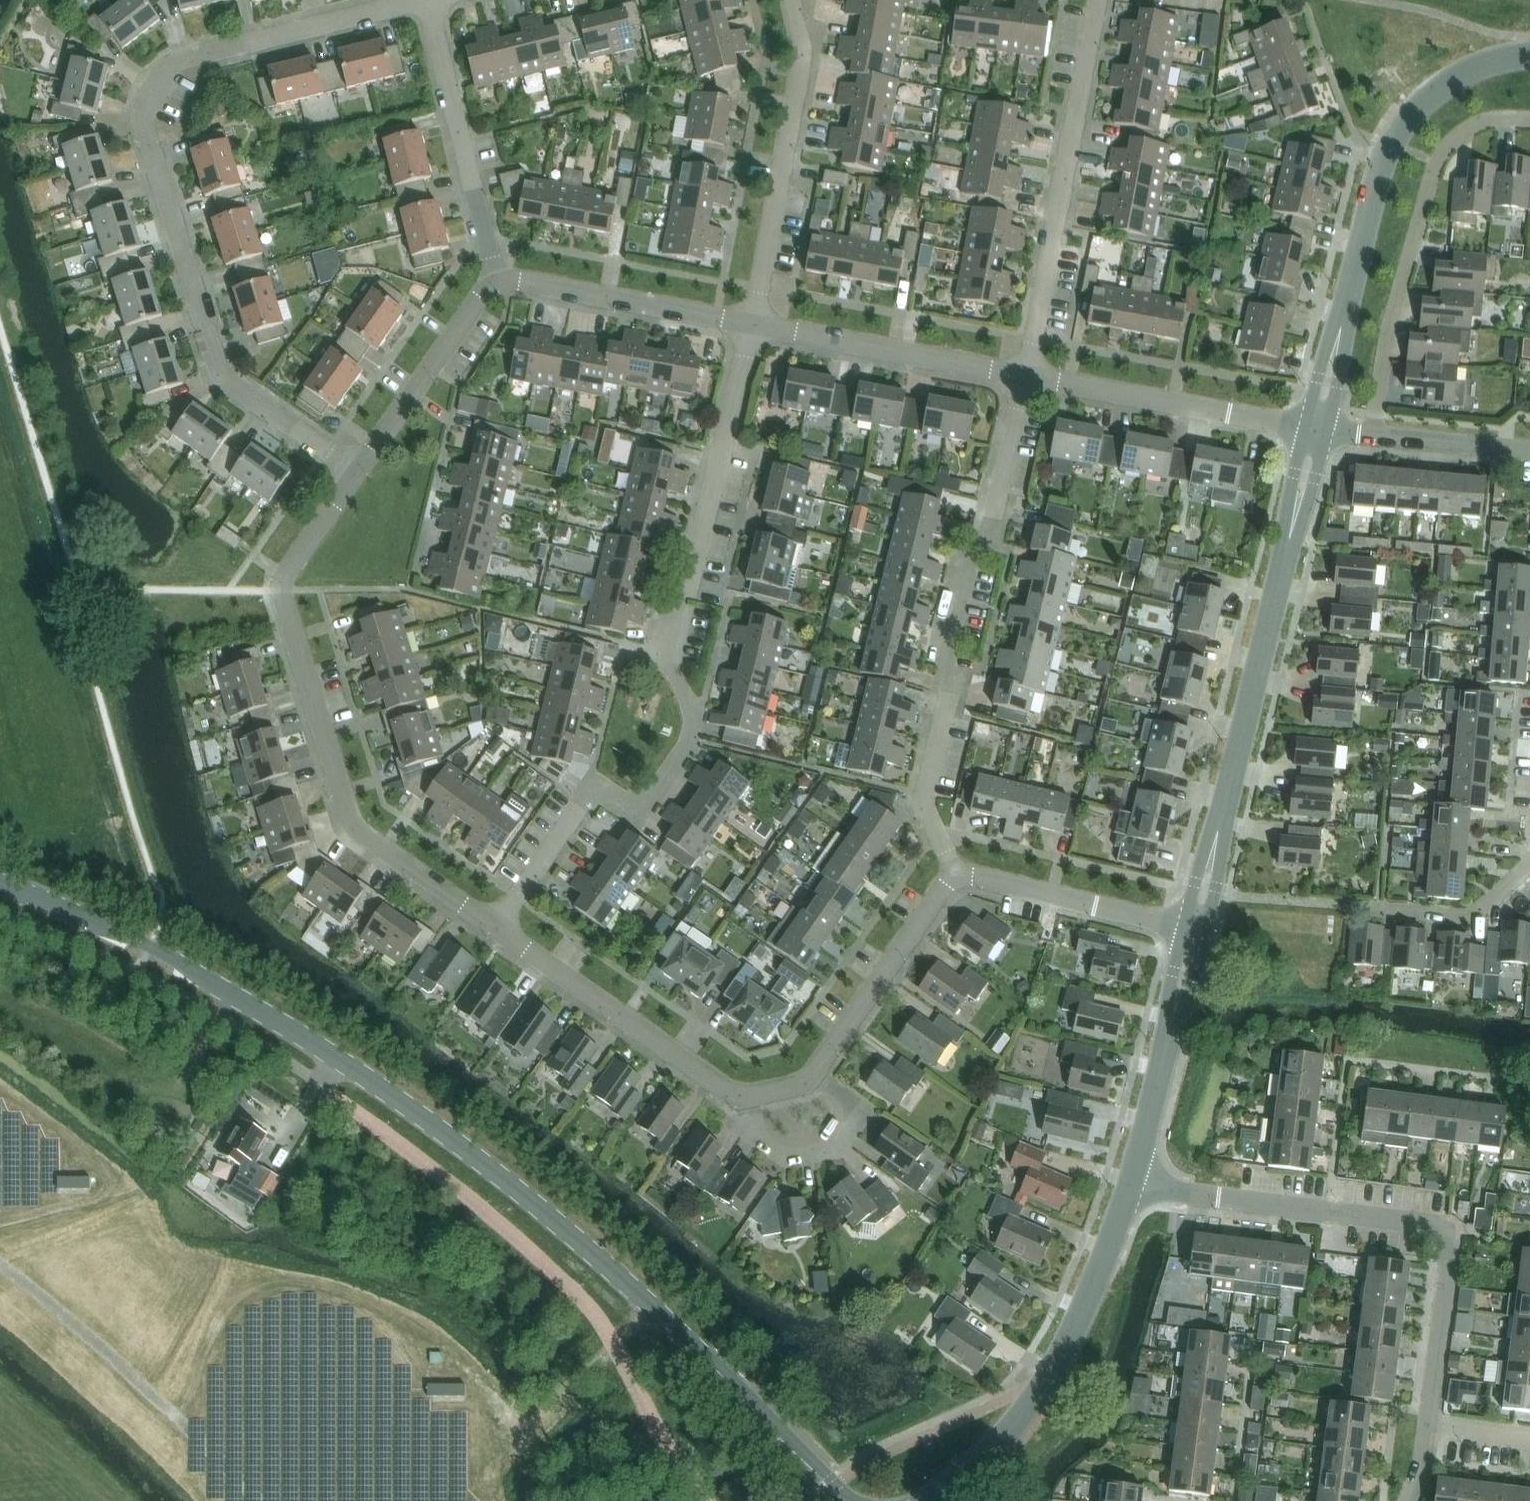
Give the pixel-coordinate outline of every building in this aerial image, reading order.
[(118,6),(141,35),(160,20),(148,5),(155,0),(126,0),(118,6)] [(181,12),(204,6),(202,0),(178,0),(181,12)] [(722,0),(680,0),(682,10),(722,0)] [(682,10),(688,32),(726,22),(723,11),(739,7),(737,0),(722,0),(682,10)] [(847,3),(902,13),(905,0),(848,0),(847,3)] [(981,0),(970,0),(969,8),(956,6),(956,11),(951,44),(951,46),(975,49),(981,0)] [(975,49),(997,52),(1002,13),(991,11),(993,0),(981,0),(975,49)] [(997,52),(1020,55),(1027,0),(1016,0),(1014,14),(1002,13),(997,52)] [(1020,55),(1043,58),(1049,19),(1036,17),(1038,1),(1030,0),(1027,0),(1020,55)] [(615,13),(602,16),(612,54),(635,49),(630,29),(642,26),(636,1),(634,2),(623,5),(623,6),(614,8),(615,13)] [(902,13),(847,3),(845,14),(861,17),(859,29),(898,36),(902,13)] [(141,35),(118,6),(101,20),(96,14),(85,22),(101,42),(110,34),(122,50),(141,35)] [(952,10),(948,44),(951,44),(956,11),(952,10)] [(1122,20),(1120,32),(1174,42),(1179,19),(1140,11),(1138,23),(1122,20)] [(540,15),(529,18),(543,71),(566,66),(561,46),(572,43),(566,19),(555,21),(554,21),(555,28),(544,30),(540,15)] [(579,16),(566,19),(572,43),(584,40),(589,60),(612,54),(602,16),(590,19),(589,15),(580,17),(579,16)] [(522,36),(511,39),(521,77),(543,71),(529,18),(518,20),(522,36)] [(1251,42),(1256,57),(1294,44),(1293,43),(1285,21),(1249,35),(1248,31),(1232,37),(1236,48),(1251,42)] [(726,22),(688,32),(693,54),(747,41),(744,30),(729,33),(726,22)] [(496,26),(485,29),(499,82),(521,77),(511,39),(500,41),(496,26)] [(476,88),(499,82),(485,29),(474,31),(478,47),(466,50),(476,88)] [(898,36),(859,29),(857,40),(841,37),(839,48),(894,58),(898,36)] [(1174,42),(1120,32),(1118,43),(1133,46),(1131,57),(1170,64),(1174,42)] [(1216,49),(1218,35),(1201,33),(1199,46),(1216,49)] [(1246,75),(1250,84),(1302,65),(1297,52),(1306,49),(1302,40),(1293,43),(1294,44),(1256,57),(1261,69),(1246,75)] [(386,48),(384,41),(361,47),(370,83),(392,78),(395,90),(406,88),(402,75),(405,74),(398,45),(386,48)] [(747,41),(693,54),(699,77),(713,74),(716,85),(741,85),(734,55),(750,52),(747,41)] [(93,51),(68,45),(65,58),(72,60),(67,82),(103,91),(108,68),(90,63),(93,51)] [(370,83),(361,47),(338,52),(340,60),(328,63),(335,92),(370,83)] [(894,58),(839,48),(837,59),(853,62),(850,74),(859,76),(859,75),(889,81),(890,79),(894,58)] [(1211,70),(1214,54),(1204,52),(1201,68),(1211,70)] [(941,57),(940,57),(929,55),(927,64),(939,66),(941,57)] [(1170,64),(1131,57),(1129,68),(1114,65),(1111,77),(1166,87),(1170,64)] [(314,58),(291,64),(300,100),(335,92),(328,63),(316,65),(314,58)] [(300,100),(291,64),(268,70),(270,77),(257,80),(265,109),(300,100)] [(1268,89),(1273,100),(1310,86),(1310,87),(1319,84),(1316,75),(1307,78),(1302,65),(1250,84),(1253,94),(1268,89)] [(859,75),(859,76),(857,86),(841,83),(839,94),(894,105),(898,81),(890,79),(889,81),(859,75)] [(1166,87),(1111,77),(1109,88),(1125,91),(1123,102),(1162,109),(1166,87)] [(103,91),(67,82),(61,104),(54,102),(51,115),(75,121),(78,109),(97,114),(103,91)] [(741,85),(716,85),(713,97),(693,93),(689,116),(727,124),(730,111),(734,112),(736,103),(738,103),(740,91),(741,85)] [(1017,85),(1015,100),(1026,101),(1029,86),(1017,85)] [(1318,108),(1310,87),(1310,86),(1273,100),(1278,116),(1263,121),(1267,132),(1283,126),(1282,122),(1318,108)] [(644,104),(643,92),(625,94),(626,105),(644,104)] [(937,113),(941,93),(932,92),(929,112),(937,113)] [(894,105),(839,94),(837,106),(853,109),(850,120),(889,127),(894,105)] [(967,96),(966,102),(978,104),(978,102),(996,106),(997,103),(967,96)] [(974,125),(1028,136),(1031,125),(1015,122),(1017,109),(996,106),(978,102),(978,104),(974,125)] [(1162,109),(1123,102),(1121,113),(1116,112),(1114,124),(1133,128),(1131,139),(1155,144),(1157,132),(1162,109)] [(44,113),(35,110),(31,126),(41,126),(44,113)] [(727,124),(689,116),(684,140),(693,141),(690,153),(702,156),(703,155),(727,160),(729,147),(728,146),(730,137),(725,136),(727,124)] [(889,127),(850,120),(848,131),(833,128),(831,139),(885,149),(889,127)] [(1251,135),(1267,132),(1263,121),(1248,127),(1251,135)] [(380,129),(389,164),(425,155),(420,132),(413,134),(410,122),(380,129)] [(1028,136),(974,125),(970,148),(1009,155),(1011,144),(1026,147),(1028,136)] [(567,129),(559,128),(558,139),(565,140),(567,129)] [(192,152),(199,174),(234,164),(224,129),(195,138),(199,150),(192,152)] [(63,148),(70,170),(105,159),(98,137),(80,142),(76,131),(52,138),(56,151),(63,148)] [(1224,140),(1223,150),(1244,154),(1248,137),(1224,140)] [(1288,143),(1283,166),(1321,176),(1324,163),(1329,164),(1331,155),(1332,155),(1336,143),(1311,137),(1308,148),(1288,143)] [(885,149),(831,139),(828,150),(844,153),(842,165),(881,173),(885,149)] [(1169,147),(1155,144),(1131,139),(1130,139),(1128,152),(1112,149),(1110,160),(1165,170),(1169,147)] [(931,148),(922,146),(920,155),(929,157),(931,148)] [(1009,155),(970,148),(966,170),(1020,181),(1022,169),(1006,166),(1009,155)] [(703,155),(702,156),(690,153),(683,152),(681,163),(680,163),(675,186),(730,197),(732,186),(716,182),(718,171),(725,173),(725,171),(727,160),(703,155)] [(425,155),(389,164),(398,199),(427,192),(424,180),(431,178),(425,155)] [(1228,157),(1226,169),(1236,171),(1238,160),(1228,157)] [(1491,216),(1512,218),(1513,209),(1529,210),(1529,192),(1529,160),(1507,158),(1506,175),(1495,174),(1494,174),(1491,216)] [(69,194),(73,207),(97,199),(94,188),(112,182),(105,159),(70,170),(77,192),(69,194)] [(619,170),(632,172),(634,161),(621,159),(619,170)] [(1165,170),(1110,160),(1108,171),(1124,174),(1122,185),(1160,192),(1165,170)] [(234,164),(199,174),(205,197),(213,195),(216,207),(245,198),(234,164)] [(1495,167),(1469,164),(1468,182),(1456,181),(1452,223),(1474,225),(1475,215),(1491,216),(1494,174),(1495,174),(1495,167)] [(1321,176),(1283,166),(1277,188),(1331,201),(1334,190),(1318,187),(1321,176)] [(542,222),(541,222),(539,231),(549,233),(550,223),(564,226),(574,171),(564,169),(561,185),(549,183),(542,222)] [(518,217),(541,222),(542,222),(549,183),(526,178),(524,170),(499,176),(505,197),(522,200),(518,217)] [(847,188),(849,175),(825,170),(822,183),(847,188)] [(1020,181),(966,170),(961,193),(967,195),(965,206),(973,208),(977,208),(977,209),(1001,213),(1004,200),(1000,200),(1002,189),(1018,192),(1020,181)] [(574,171),(564,226),(578,228),(576,238),(585,240),(587,230),(586,230),(594,191),(582,189),(585,173),(574,171)] [(586,230),(587,230),(610,234),(616,202),(628,204),(632,180),(619,178),(616,195),(594,191),(586,230)] [(871,189),(889,194),(892,183),(874,178),(871,189)] [(1160,192),(1122,185),(1120,196),(1104,193),(1102,204),(1156,215),(1160,192)] [(730,197),(675,186),(671,209),(710,216),(712,205),(728,208),(730,197)] [(1181,189),(1162,186),(1160,192),(1179,196),(1181,189)] [(1331,201),(1277,188),(1272,211),(1292,216),(1289,228),(1313,234),(1316,223),(1317,221),(1310,219),(1313,209),(1329,212),(1331,201)] [(427,192),(398,199),(406,234),(443,225),(437,202),(430,204),(427,192)] [(646,197),(634,194),(633,202),(645,204),(646,197)] [(245,198),(216,207),(220,219),(213,221),(220,244),(255,233),(245,198)] [(92,214),(98,236),(134,225),(127,203),(101,211),(97,199),(73,207),(77,219),(92,214)] [(322,211),(319,202),(307,206),(310,215),(322,211)] [(1156,215),(1102,204),(1100,216),(1115,219),(1113,231),(1152,238),(1156,215)] [(977,209),(977,208),(973,208),(968,231),(1023,241),(1025,230),(1009,227),(1011,215),(1001,213),(977,209)] [(710,216),(671,209),(667,231),(722,241),(724,230),(708,227),(710,216)] [(812,216),(809,233),(812,233),(805,271),(828,275),(829,275),(836,237),(820,234),(823,218),(812,216)] [(829,275),(828,275),(826,285),(836,286),(837,277),(851,280),(861,225),(851,223),(848,239),(836,237),(829,275)] [(939,226),(925,223),(923,234),(937,237),(939,226)] [(1195,234),(1206,236),(1208,226),(1197,224),(1195,234)] [(134,225),(98,236),(105,258),(98,260),(102,273),(126,265),(122,254),(141,248),(134,225)] [(443,225),(406,234),(415,270),(444,262),(441,250),(448,249),(443,225)] [(861,225),(851,280),(865,282),(863,292),(872,293),(874,284),(881,245),(869,243),(872,227),(861,225)] [(1313,234),(1289,228),(1286,239),(1266,235),(1261,257),(1299,267),(1302,254),(1307,256),(1309,246),(1310,247),(1313,234)] [(722,241),(667,231),(663,255),(701,262),(704,250),(719,253),(722,241)] [(874,284),(897,288),(903,256),(915,258),(919,234),(906,231),(903,249),(881,245),(874,284)] [(1023,241),(968,231),(964,253),(1003,261),(1005,250),(1021,253),(1023,241)] [(255,233),(220,244),(226,266),(234,264),(237,276),(266,267),(255,233)] [(1192,241),(1191,248),(1202,251),(1204,243),(1192,241)] [(313,256),(317,270),(339,264),(335,249),(313,256)] [(1003,261),(964,253),(960,276),(1014,286),(1016,275),(1001,272),(1003,261)] [(1493,280),(1495,258),(1454,255),(1453,267),(1435,265),(1432,291),(1440,291),(1482,295),(1484,279),(1493,280)] [(1262,282),(1259,294),(1297,303),(1300,290),(1298,290),(1301,281),(1296,280),(1299,267),(1261,257),(1255,281),(1262,282)] [(1148,259),(1147,266),(1156,268),(1157,261),(1148,259)] [(113,283),(119,305),(155,294),(148,271),(129,277),(126,265),(102,273),(105,285),(113,283)] [(1111,328),(1118,289),(1096,285),(1099,268),(1086,265),(1082,290),(1093,292),(1087,324),(1110,328),(1111,328)] [(926,294),(930,269),(917,266),(913,291),(926,294)] [(266,267),(237,276),(241,288),(234,290),(241,313),(276,302),(266,267)] [(1014,286),(960,276),(955,299),(994,307),(997,294),(1012,297),(1014,286)] [(1111,328),(1110,328),(1108,338),(1118,339),(1119,330),(1133,333),(1143,278),(1133,276),(1130,292),(1118,289),(1111,328)] [(1143,278),(1133,333),(1147,335),(1145,345),(1154,346),(1156,337),(1163,298),(1151,296),(1154,280),(1143,278)] [(381,280),(360,310),(390,331),(404,312),(398,307),(405,297),(381,280)] [(1185,302),(1163,298),(1156,337),(1179,341),(1185,309),(1197,311),(1201,287),(1188,284),(1185,302)] [(1422,301),(1419,327),(1427,328),(1427,327),(1469,331),(1471,315),(1480,316),(1482,295),(1440,291),(1439,303),(1422,301)] [(155,294),(119,305),(126,326),(119,328),(122,341),(147,334),(143,322),(162,316),(155,294)] [(1244,327),(1282,336),(1285,324),(1290,325),(1292,316),(1293,316),(1297,303),(1259,294),(1256,305),(1249,304),(1244,327)] [(276,302),(241,313),(247,335),(255,333),(258,345),(287,336),(276,302)] [(360,310),(339,339),(363,357),(370,347),(377,351),(390,331),(360,310)] [(533,384),(544,329),(532,327),(530,343),(517,341),(510,380),(533,384)] [(1249,352),(1246,364),(1280,372),(1280,371),(1283,359),(1282,359),(1284,350),(1279,349),(1282,336),(1244,327),(1238,350),(1249,352)] [(1467,352),(1469,331),(1427,327),(1427,328),(1426,339),(1409,337),(1407,363),(1456,367),(1458,352),(1467,352)] [(544,329),(533,384),(556,388),(563,349),(552,347),(555,332),(544,329)] [(603,383),(604,383),(625,387),(636,332),(625,330),(622,346),(609,344),(607,357),(608,358),(603,383)] [(648,391),(655,352),(644,350),(647,335),(636,332),(625,387),(642,390),(648,391)] [(147,334),(122,341),(126,354),(134,351),(140,373),(176,362),(169,339),(150,345),(147,334)] [(563,349),(556,388),(578,392),(588,338),(577,336),(574,351),(563,349)] [(588,338),(578,392),(602,397),(604,383),(603,383),(608,358),(607,357),(597,355),(600,340),(588,338)] [(339,339),(318,369),(349,390),(363,371),(356,367),(363,357),(339,339)] [(655,352),(648,391),(670,395),(681,341),(669,339),(666,354),(655,352)] [(681,341),(670,395),(694,400),(701,361),(689,359),(692,343),(681,341)] [(1521,360),(1529,361),(1529,351),(1522,350),(1521,360)] [(176,362),(140,373),(147,395),(139,397),(143,410),(167,402),(164,390),(183,385),(176,362)] [(1465,382),(1455,381),(1456,367),(1407,363),(1404,388),(1422,390),(1421,404),(1428,405),(1427,409),(1440,411),(1440,406),(1463,408),(1465,382)] [(297,399),(322,416),(329,406),(335,410),(349,390),(318,369),(297,399)] [(782,407),(806,412),(812,376),(789,371),(787,382),(775,380),(771,404),(783,406),(782,407)] [(812,376),(806,412),(829,416),(829,415),(841,417),(845,393),(834,391),(836,380),(812,376)] [(852,420),(875,425),(882,389),(859,384),(857,395),(845,393),(841,417),(852,419),(852,420)] [(899,429),(899,428),(911,430),(915,406),(903,404),(906,393),(882,389),(875,425),(899,429)] [(915,406),(911,430),(922,432),(922,434),(945,438),(952,402),(929,397),(927,408),(915,406)] [(952,402),(945,438),(969,442),(975,406),(952,402)] [(498,420),(501,408),(479,403),(476,415),(498,420)] [(173,435),(191,448),(213,418),(193,405),(182,420),(172,413),(158,434),(168,442),(173,435)] [(621,415),(619,423),(629,425),(631,417),(621,415)] [(539,418),(528,416),(526,427),(537,430),(539,418)] [(213,418),(191,448),(210,461),(206,468),(216,475),(231,455),(221,448),(232,432),(213,418)] [(641,429),(663,434),(665,424),(643,419),(641,429)] [(473,456),(512,466),(517,443),(497,438),(500,426),(475,421),(475,422),(472,434),(474,434),(472,443),(476,444),(473,456)] [(1050,458),(1053,458),(1050,474),(1071,478),(1074,462),(1073,462),(1080,426),(1057,422),(1050,458)] [(1097,465),(1108,467),(1113,444),(1101,441),(1103,430),(1080,426),(1073,462),(1074,462),(1097,466),(1097,465)] [(584,430),(582,440),(591,442),(593,443),(595,433),(584,430)] [(606,430),(603,439),(614,442),(617,432),(606,430)] [(1051,450),(1054,434),(1046,433),(1044,449),(1051,450)] [(1113,444),(1108,467),(1120,469),(1120,471),(1143,475),(1150,439),(1127,435),(1124,446),(1113,444)] [(1167,478),(1178,480),(1183,457),(1171,454),(1173,444),(1150,439),(1143,475),(1166,480),(1167,478)] [(638,449),(632,472),(686,485),(689,474),(673,470),(676,458),(678,446),(654,440),(651,452),(638,449)] [(587,457),(590,447),(580,445),(577,454),(587,457)] [(802,445),(800,454),(809,456),(811,447),(802,445)] [(241,462),(231,455),(216,475),(227,483),(232,476),(250,489),(271,460),(252,446),(241,462)] [(1183,457),(1178,480),(1190,482),(1189,484),(1213,488),(1218,452),(1196,448),(1194,459),(1183,457)] [(1243,457),(1218,452),(1213,488),(1236,493),(1236,491),(1248,493),(1253,470),(1241,468),(1243,457)] [(843,455),(840,464),(864,469),(866,460),(843,455)] [(512,466),(473,456),(470,468),(455,464),(452,475),(506,488),(512,466)] [(774,465),(769,488),(804,497),(810,474),(808,473),(811,462),(788,456),(785,468),(774,465)] [(291,473),(271,460),(250,489),(270,503),(291,473)] [(1377,469),(1373,509),(1395,511),(1398,471),(1384,470),(1385,463),(1377,463),(1376,469),(1377,469)] [(1398,471),(1395,511),(1416,513),(1420,473),(1419,473),(1406,472),(1406,465),(1398,465),(1398,471)] [(565,479),(567,469),(558,467),(556,477),(565,479)] [(941,467),(939,476),(947,478),(949,469),(941,467)] [(1377,469),(1376,469),(1355,467),(1353,486),(1345,485),(1344,497),(1352,498),(1351,507),(1373,509),(1377,469)] [(1420,473),(1416,513),(1437,515),(1441,475),(1440,475),(1427,474),(1427,468),(1420,467),(1419,473),(1420,473)] [(1441,475),(1437,515),(1458,517),(1462,477),(1461,477),(1448,476),(1449,470),(1441,469),(1440,475),(1441,475)] [(1462,477),(1458,517),(1481,519),(1484,480),(1469,478),(1470,472),(1462,471),(1461,477),(1462,477)] [(686,485),(632,472),(627,494),(665,503),(668,492),(683,496),(686,485)] [(506,488),(452,475),(450,486),(465,490),(462,501),(501,510),(502,505),(506,488)] [(935,488),(943,490),(958,493),(961,481),(947,478),(939,476),(938,476),(935,488)] [(952,521),(936,517),(943,490),(935,488),(896,478),(890,477),(887,493),(903,497),(899,517),(950,530),(952,521)] [(1502,481),(1494,481),(1493,498),(1501,499),(1502,481)] [(774,514),(771,525),(794,531),(797,520),(809,523),(814,500),(804,497),(769,488),(763,511),(774,514)] [(665,503),(627,494),(621,516),(675,529),(678,518),(662,514),(665,503)] [(501,510),(462,501),(460,512),(444,508),(442,519),(495,533),(501,510)] [(502,505),(501,510),(514,514),(515,508),(502,505)] [(1076,511),(1065,508),(1053,505),(1050,517),(1073,523),(1076,511)] [(675,529),(621,516),(616,537),(616,538),(646,545),(646,547),(654,549),(657,536),(672,540),(675,529)] [(899,517),(893,539),(929,548),(932,534),(948,538),(950,530),(899,517)] [(1036,526),(1031,549),(1076,560),(1076,559),(1067,557),(1072,535),(1071,534),(1073,523),(1050,517),(1047,529),(1036,526)] [(495,533),(442,519),(439,531),(454,534),(452,545),(490,555),(495,533)] [(1508,523),(1491,521),(1490,530),(1507,531),(1508,523)] [(865,524),(863,532),(878,536),(880,528),(865,524)] [(757,534),(752,557),(792,567),(798,569),(804,546),(805,546),(808,535),(794,531),(771,525),(768,537),(757,534)] [(236,551),(244,540),(223,526),(215,536),(236,551)] [(566,538),(568,528),(559,526),(556,535),(566,538)] [(1507,531),(1490,530),(1489,537),(1507,539),(1507,531)] [(616,538),(616,537),(608,535),(602,558),(656,571),(659,560),(643,557),(646,547),(646,545),(616,538)] [(1169,548),(1179,550),(1182,538),(1172,536),(1169,548)] [(1352,545),(1370,547),(1370,539),(1353,537),(1352,545)] [(893,539),(888,561),(939,574),(941,565),(925,561),(929,548),(893,539)] [(1370,539),(1370,547),(1387,549),(1388,541),(1370,539)] [(1395,549),(1412,551),(1413,543),(1395,541),(1395,549)] [(1413,543),(1412,551),(1430,553),(1430,545),(1413,543)] [(490,555),(452,545),(449,557),(433,553),(431,564),(485,577),(490,555)] [(538,552),(547,554),(549,548),(540,545),(538,552)] [(1437,554),(1455,555),(1456,547),(1438,545),(1437,554)] [(1472,557),(1473,555),(1473,549),(1456,547),(1455,555),(1472,557)] [(1031,550),(1040,553),(1037,565),(1021,561),(1019,570),(1071,582),(1076,560),(1031,549),(1031,550)] [(851,560),(853,553),(844,551),(839,573),(846,575),(849,560),(851,560)] [(1452,558),(1438,556),(1435,580),(1449,581),(1452,558)] [(792,590),(798,569),(792,567),(752,557),(746,580),(757,583),(754,595),(789,603),(792,590)] [(1200,557),(1198,565),(1210,568),(1212,560),(1200,557)] [(1340,596),(1372,599),(1373,587),(1376,561),(1336,557),(1334,584),(1341,584),(1340,596)] [(656,571),(602,558),(597,581),(635,590),(638,579),(653,583),(656,571)] [(939,574),(888,561),(882,583),(918,592),(921,579),(937,582),(939,574)] [(485,577),(431,564),(428,575),(444,579),(441,590),(479,600),(485,577)] [(1136,575),(1139,565),(1133,564),(1128,566),(1127,572),(1136,575)] [(1483,589),(1483,591),(1497,592),(1497,590),(1529,593),(1529,569),(1499,567),(1498,582),(1484,581),(1483,589)] [(1071,582),(1019,570),(1017,579),(1033,582),(1029,596),(1065,604),(1071,582)] [(1131,591),(1135,577),(1122,573),(1118,587),(1131,591)] [(1183,607),(1219,616),(1224,593),(1213,590),(1216,578),(1193,573),(1190,585),(1188,584),(1183,607)] [(851,578),(840,575),(837,585),(849,588),(851,578)] [(635,590),(597,581),(592,603),(645,616),(648,605),(633,601),(635,590)] [(882,583),(877,606),(928,618),(930,609),(915,605),(918,592),(882,583)] [(1529,616),(1529,604),(1529,593),(1497,590),(1497,592),(1496,605),(1482,604),(1481,611),(1481,613),(1495,615),(1495,613),(1529,616)] [(1444,595),(1435,594),(1433,606),(1442,607),(1444,595)] [(1065,604),(1029,596),(1026,609),(1011,605),(1009,614),(1060,627),(1065,604)] [(1371,610),(1372,599),(1340,596),(1339,607),(1332,607),(1329,633),(1369,637),(1371,610)] [(645,616),(592,603),(586,626),(624,635),(627,623),(643,627),(645,616)] [(349,639),(352,650),(405,634),(398,611),(385,615),(381,604),(357,611),(361,622),(364,634),(349,639)] [(843,615),(832,606),(829,617),(839,619),(843,615)] [(877,606),(872,628),(907,636),(910,623),(926,627),(928,618),(877,606)] [(1219,616),(1183,607),(1177,630),(1179,630),(1176,642),(1199,648),(1202,636),(1213,639),(1219,616)] [(1432,621),(1439,622),(1441,609),(1433,608),(1432,608),(1431,621),(1432,621)] [(1527,638),(1529,616),(1495,613),(1495,615),(1494,628),(1480,627),(1479,634),(1479,636),(1493,637),(1493,635),(1527,638)] [(1060,627),(1009,614),(1006,623),(1022,627),(1019,640),(1054,649),(1060,627)] [(734,625),(731,634),(783,647),(788,624),(753,615),(749,629),(734,625)] [(469,618),(460,620),(464,632),(473,629),(469,618)] [(872,628),(866,650),(917,662),(919,653),(904,650),(907,636),(872,628)] [(826,631),(825,638),(832,640),(834,632),(826,631)] [(1443,633),(1432,632),(1431,646),(1442,647),(1443,633)] [(489,633),(486,649),(498,652),(502,636),(489,633)] [(549,643),(544,661),(554,664),(553,667),(592,676),(595,664),(599,665),(602,656),(603,656),(606,645),(606,643),(566,633),(563,645),(559,644),(559,645),(549,643)] [(371,656),(374,667),(412,655),(405,634),(352,650),(356,661),(371,656)] [(783,647),(731,634),(729,643),(745,647),(742,660),(777,669),(783,647)] [(1409,647),(1425,649),(1426,636),(1410,634),(1409,647)] [(1477,659),(1491,660),(1491,658),(1525,661),(1527,638),(1493,635),(1493,637),(1492,651),(1478,649),(1477,657),(1477,659)] [(1054,649),(1019,640),(1015,653),(1000,650),(998,658),(1049,671),(1054,649)] [(1199,648),(1176,642),(1173,653),(1172,653),(1166,676),(1202,685),(1207,662),(1196,659),(1199,648)] [(216,672),(223,695),(260,684),(257,671),(261,670),(258,661),(260,660),(256,649),(257,649),(256,647),(232,655),(236,666),(216,672)] [(1354,690),(1356,678),(1358,652),(1318,648),(1316,675),(1323,675),(1322,687),(1354,690)] [(917,662),(866,650),(861,673),(896,681),(900,667),(915,671),(917,662)] [(1424,669),(1425,651),(1414,650),(1413,668),(1424,669)] [(362,682),(366,693),(419,677),(412,655),(374,667),(377,678),(362,682)] [(1049,671),(998,658),(996,667),(1011,671),(1008,683),(999,681),(999,682),(1044,693),(1049,671)] [(1491,658),(1491,660),(1490,673),(1476,672),(1475,682),(1491,683),(1491,682),(1523,685),(1525,661),(1491,658)] [(721,679),(772,691),(777,669),(742,660),(738,674),(723,670),(721,679)] [(1429,666),(1428,680),(1438,681),(1439,667),(1429,666)] [(553,667),(548,689),(602,702),(605,691),(589,687),(592,676),(553,667)] [(826,680),(834,682),(837,673),(828,671),(826,680)] [(821,679),(809,676),(807,685),(819,688),(821,679)] [(1202,685),(1166,676),(1160,699),(1162,700),(1159,711),(1182,717),(1185,705),(1196,708),(1202,685)] [(384,699),(387,710),(388,711),(410,704),(426,700),(419,677),(366,693),(369,704),(384,699)] [(767,713),(772,691),(721,679),(719,687),(734,691),(731,704),(767,713)] [(869,679),(864,702),(915,715),(917,706),(901,702),(905,688),(869,679)] [(1034,692),(1043,694),(1044,693),(999,682),(993,705),(1004,708),(1001,719),(1024,725),(1027,713),(1029,714),(1034,692)] [(1382,692),(1383,684),(1371,682),(1370,691),(1382,692)] [(250,712),(253,723),(277,716),(273,703),(271,704),(269,695),(264,696),(260,684),(223,695),(230,718),(250,712)] [(1354,690),(1322,687),(1321,698),(1314,698),(1311,724),(1351,728),(1353,702),(1354,690)] [(548,689),(543,711),(581,721),(584,709),(599,713),(602,702),(548,689)] [(1445,713),(1459,714),(1459,716),(1492,719),(1494,696),(1462,693),(1462,691),(1447,690),(1446,700),(1445,713)] [(1380,694),(1366,693),(1365,703),(1377,704),(1379,704),(1380,694)] [(829,707),(832,696),(824,694),(821,705),(829,707)] [(1086,704),(1088,698),(1078,696),(1077,702),(1086,704)] [(1404,696),(1403,710),(1418,712),(1420,698),(1404,696)] [(1387,709),(1396,710),(1397,697),(1388,697),(1387,709)] [(812,715),(813,715),(816,700),(805,698),(804,699),(801,712),(812,715)] [(915,715),(864,702),(858,724),(894,733),(897,720),(913,723),(915,715)] [(394,733),(398,745),(436,734),(429,711),(414,716),(410,704),(388,711),(387,710),(381,712),(382,714),(382,713),(386,726),(390,724),(393,733),(394,733)] [(759,736),(761,736),(767,713),(731,704),(728,718),(712,714),(710,724),(725,727),(726,728),(723,741),(756,749),(759,736)] [(543,711),(537,733),(591,746),(594,735),(578,732),(581,721),(543,711)] [(1140,743),(1149,745),(1185,754),(1191,731),(1180,728),(1182,717),(1159,711),(1156,723),(1145,720),(1140,743)] [(1404,725),(1405,711),(1401,711),(1397,711),(1396,724),(1404,725)] [(481,720),(480,713),(471,715),(473,723),(481,721),(481,720)] [(1456,739),(1490,742),(1492,719),(1459,716),(1459,714),(1445,713),(1444,722),(1458,724),(1457,737),(1456,739)] [(237,741),(244,763),(281,752),(277,739),(282,738),(279,729),(281,729),(277,716),(253,723),(256,735),(237,741)] [(976,722),(976,723),(974,733),(989,737),(991,727),(992,726),(976,722)] [(471,741),(484,732),(481,724),(468,727),(471,741)] [(894,733),(858,724),(853,747),(904,759),(907,750),(891,747),(894,733)] [(538,767),(558,782),(570,766),(573,754),(588,757),(591,746),(537,733),(532,756),(544,759),(538,767)] [(402,780),(405,789),(426,774),(423,763),(443,757),(436,734),(398,745),(402,758),(401,758),(403,767),(399,768),(402,780)] [(1404,744),(1404,735),(1396,734),(1395,743),(1404,744)] [(1488,765),(1490,742),(1456,739),(1457,737),(1443,736),(1442,738),(1442,745),(1456,746),(1455,760),(1454,762),(1488,765)] [(1035,738),(1033,750),(1040,752),(1043,740),(1035,738)] [(1372,753),(1386,754),(1387,739),(1373,738),(1372,753)] [(1300,778),(1332,781),(1333,769),(1334,769),(1336,743),(1296,739),(1294,765),(1301,766),(1300,778)] [(497,740),(489,751),(495,756),(503,744),(497,740)] [(840,744),(835,766),(848,769),(848,770),(883,778),(887,764),(902,768),(904,759),(853,747),(840,744)] [(1185,754),(1149,745),(1144,768),(1145,768),(1142,780),(1166,786),(1168,774),(1179,777),(1185,754)] [(274,791),(298,784),(294,771),(292,772),(290,763),(285,764),(281,752),(244,763),(250,786),(263,782),(270,780),(274,791)] [(810,753),(808,762),(815,764),(817,755),(810,753)] [(1452,784),(1486,787),(1488,765),(1454,762),(1455,760),(1440,758),(1440,768),(1454,769),(1452,782),(1452,784)] [(698,766),(693,774),(737,804),(750,784),(720,763),(712,775),(698,766)] [(426,816),(436,823),(468,777),(448,764),(436,781),(426,774),(405,789),(423,802),(427,797),(436,803),(426,816)] [(1402,767),(1392,767),(1391,780),(1401,781),(1402,767)] [(536,773),(530,769),(527,773),(533,777),(536,773)] [(737,804),(693,774),(688,781),(701,790),(694,802),(724,822),(737,804)] [(993,817),(1002,781),(979,776),(979,777),(967,774),(961,798),(973,800),(970,811),(993,817)] [(805,776),(798,780),(800,788),(808,789),(811,782),(805,776)] [(454,816),(464,823),(486,791),(468,777),(436,823),(445,830),(454,816)] [(1331,792),(1332,781),(1300,778),(1299,789),(1292,788),(1289,815),(1329,819),(1331,792)] [(270,780),(263,782),(267,793),(274,791),(270,780)] [(1138,791),(1132,814),(1168,823),(1174,800),(1163,797),(1166,786),(1142,780),(1140,791),(1138,791)] [(1406,796),(1407,781),(1401,781),(1391,780),(1390,794),(1406,796)] [(1024,787),(1002,781),(993,817),(1006,820),(1003,836),(1011,838),(1024,787)] [(1486,787),(1452,784),(1452,782),(1438,781),(1437,791),(1452,792),(1450,807),(1468,809),(1484,811),(1485,803),(1486,787)] [(257,809),(264,832),(302,820),(298,808),(303,806),(300,797),(301,797),(298,784),(274,791),(277,803),(257,809)] [(827,799),(831,793),(821,786),(816,792),(827,799)] [(1037,828),(1046,792),(1024,787),(1011,838),(1020,840),(1024,824),(1037,828)] [(464,843),(473,849),(505,804),(486,791),(464,823),(473,830),(464,843)] [(872,804),(860,822),(889,842),(902,824),(889,815),(892,810),(895,797),(872,791),(866,799),(872,804)] [(827,799),(816,792),(812,798),(812,799),(822,806),(827,799)] [(1069,799),(1069,797),(1046,792),(1037,828),(1060,833),(1063,822),(1075,825),(1080,802),(1069,799)] [(1389,814),(1401,816),(1402,802),(1390,801),(1389,814)] [(668,811),(711,841),(724,822),(694,802),(686,813),(673,804),(668,811)] [(788,803),(776,819),(786,826),(798,810),(788,803)] [(492,843),(502,850),(524,817),(505,804),(473,849),(482,856),(492,843)] [(1088,806),(1080,804),(1079,811),(1086,813),(1088,806)] [(1450,807),(1435,805),(1433,821),(1419,820),(1418,830),(1432,831),(1433,828),(1466,831),(1468,809),(1450,807)] [(691,871),(698,861),(711,841),(668,811),(662,819),(676,828),(667,840),(668,841),(661,850),(691,871)] [(1142,867),(1145,854),(1149,855),(1152,843),(1163,846),(1168,823),(1132,814),(1119,811),(1119,812),(1121,812),(1115,833),(1114,832),(1114,833),(1117,834),(1114,846),(1120,848),(1116,861),(1117,861),(1141,867),(1142,867)] [(295,861),(297,868),(319,852),(318,851),(314,840),(313,840),(310,831),(306,832),(302,820),(264,832),(275,867),(295,861)] [(792,827),(802,834),(807,828),(796,821),(792,827)] [(860,822),(847,840),(877,860),(889,842),(860,822)] [(766,840),(772,831),(761,823),(754,833),(766,840)] [(1317,867),(1321,830),(1288,826),(1287,838),(1280,837),(1278,864),(1317,867)] [(792,827),(787,834),(788,834),(798,841),(802,834),(792,827)] [(1417,842),(1416,852),(1431,853),(1431,851),(1464,854),(1466,831),(1433,828),(1432,831),(1431,844),(1417,842)] [(607,835),(601,842),(645,872),(659,853),(628,832),(620,844),(607,835)] [(877,860),(847,840),(847,841),(837,833),(825,850),(864,878),(877,860)] [(1367,847),(1377,844),(1374,833),(1364,835),(1367,847)] [(1403,841),(1392,840),(1392,847),(1402,848),(1403,841)] [(645,872),(601,842),(596,849),(609,859),(601,870),(632,891),(645,872)] [(853,894),(864,878),(825,850),(812,869),(816,872),(826,879),(826,878),(852,895),(853,894)] [(1415,873),(1414,875),(1429,876),(1429,874),(1463,877),(1464,854),(1431,851),(1431,853),(1416,852),(1415,873)] [(322,910),(344,878),(334,871),(334,869),(327,864),(329,860),(320,853),(319,852),(297,868),(314,880),(302,897),(322,910)] [(782,863),(772,856),(767,863),(777,870),(782,863)] [(767,863),(763,869),(763,870),(773,876),(777,870),(767,863)] [(618,910),(632,891),(601,870),(594,881),(580,872),(575,879),(618,910)] [(856,897),(853,894),(852,895),(826,878),(826,879),(816,872),(805,889),(814,896),(814,895),(843,916),(856,897)] [(704,880),(693,873),(678,896),(688,903),(704,880)] [(1429,874),(1429,876),(1427,889),(1413,888),(1412,898),(1428,899),(1428,897),(1461,900),(1463,877),(1429,874)] [(363,914),(377,893),(366,886),(363,890),(356,884),(355,885),(344,878),(322,910),(341,924),(353,907),(363,914)] [(605,929),(618,910),(575,879),(570,887),(583,896),(575,908),(605,929)] [(747,892),(742,898),(753,905),(757,899),(747,892)] [(377,893),(363,914),(372,921),(361,938),(380,951),(403,919),(392,912),(393,910),(385,905),(388,901),(377,893)] [(814,895),(814,896),(802,913),(831,933),(843,916),(814,895)] [(753,905),(742,898),(738,904),(739,905),(748,911),(753,905)] [(677,902),(673,908),(679,912),(683,906),(677,902)] [(701,910),(695,905),(686,917),(693,922),(701,910)] [(831,933),(802,913),(801,914),(792,906),(780,924),(818,951),(831,933)] [(643,914),(637,922),(644,927),(650,919),(643,914)] [(981,924),(970,917),(955,939),(986,960),(1001,939),(1005,942),(1012,931),(988,914),(981,924)] [(664,940),(676,923),(664,915),(652,932),(664,940)] [(413,926),(403,919),(380,951),(399,965),(411,948),(421,955),(435,934),(434,933),(434,934),(424,927),(422,931),(414,925),(413,926)] [(700,936),(682,923),(681,922),(664,947),(674,954),(662,972),(681,985),(703,954),(693,947),(700,936)] [(1501,962),(1528,965),(1529,958),(1529,946),(1529,925),(1504,923),(1503,933),(1488,932),(1484,975),(1499,977),(1501,962)] [(818,951),(780,924),(767,943),(805,970),(818,951)] [(1393,967),(1396,932),(1381,930),(1382,928),(1353,925),(1349,965),(1378,968),(1378,965),(1393,967)] [(1396,932),(1393,967),(1393,969),(1421,971),(1421,969),(1436,971),(1438,944),(1424,943),(1425,932),(1396,929),(1396,932)] [(1053,944),(1055,934),(1043,931),(1040,941),(1053,944)] [(1106,984),(1113,980),(1130,984),(1136,957),(1105,949),(1108,937),(1082,931),(1077,952),(1095,956),(1090,975),(1102,978),(1106,984)] [(1440,933),(1438,944),(1436,971),(1436,973),(1464,975),(1464,973),(1480,974),(1483,948),(1467,946),(1468,936),(1440,933)] [(479,966),(479,965),(449,944),(434,965),(423,957),(407,979),(428,993),(432,992),(438,985),(450,993),(472,962),(479,966)] [(760,960),(767,951),(760,946),(753,955),(760,960)] [(703,954),(681,985),(701,999),(713,981),(723,988),(740,964),(721,950),(714,961),(703,954)] [(801,989),(809,978),(784,961),(776,972),(782,976),(789,981),(801,989)] [(959,979),(937,964),(920,988),(954,1013),(967,995),(975,1001),(988,983),(967,968),(959,979)] [(726,1015),(745,1028),(768,996),(757,989),(765,978),(746,965),(728,990),(739,997),(726,1015)] [(495,1041),(522,1004),(506,993),(508,990),(485,974),(461,1008),(484,1023),(479,1030),(490,1037),(495,1041)] [(1019,980),(1020,984),(1024,987),(1029,986),(1031,983),(1031,978),(1027,975),(1021,976),(1019,980)] [(779,996),(789,981),(782,976),(768,996),(745,1028),(765,1041),(791,1004),(779,996)] [(1116,1042),(1123,1014),(1092,1006),(1095,994),(1067,988),(1061,1010),(1078,1014),(1074,1031),(1116,1042)] [(1474,989),(1473,997),(1481,998),(1482,990),(1474,989)] [(544,1057),(563,1030),(551,1022),(554,1017),(532,1002),(505,1042),(526,1057),(532,1048),(544,1057)] [(931,1026),(916,1015),(899,1040),(935,1065),(951,1041),(957,1045),(965,1033),(939,1015),(931,1026)] [(781,1029),(784,1038),(791,1030),(784,1025),(781,1029)] [(1011,1039),(996,1029),(984,1046),(999,1056),(1011,1039)] [(585,1065),(597,1047),(573,1031),(548,1067),(566,1079),(561,1087),(577,1098),(595,1072),(585,1065)] [(490,1037),(484,1046),(490,1050),(495,1041),(490,1037)] [(1336,1039),(1334,1055),(1344,1057),(1346,1040),(1336,1039)] [(1103,1095),(1109,1070),(1094,1066),(1098,1049),(1065,1041),(1060,1062),(1072,1065),(1067,1086),(1103,1095)] [(1283,1052),(1280,1075),(1321,1081),(1324,1058),(1283,1052)] [(892,1070),(882,1063),(867,1085),(897,1106),(912,1085),(916,1088),(926,1074),(901,1057),(892,1070)] [(625,1121),(641,1098),(630,1090),(639,1077),(616,1061),(593,1094),(613,1108),(611,1111),(625,1121)] [(1321,1081),(1280,1075),(1277,1098),(1318,1103),(1321,1081)] [(993,1081),(990,1094),(1005,1098),(1008,1085),(993,1081)] [(1082,1142),(1089,1116),(1080,1114),(1084,1099),(1048,1090),(1044,1106),(1049,1107),(1042,1132),(1082,1142)] [(1361,1143),(1384,1146),(1391,1094),(1368,1091),(1362,1131),(1361,1143)] [(659,1140),(653,1148),(665,1156),(681,1133),(671,1126),(683,1108),(660,1092),(637,1124),(659,1140)] [(1409,1137),(1414,1097),(1391,1094),(1384,1146),(1407,1148),(1409,1137)] [(13,1114),(22,1119),(28,1110),(9,1111),(8,1097),(1,1097),(0,1097),(0,1114),(13,1114)] [(1414,1097),(1409,1137),(1431,1140),(1436,1100),(1414,1097)] [(1318,1103),(1277,1098),(1274,1121),(1315,1126),(1318,1103)] [(574,1103),(569,1099),(563,1108),(568,1112),(574,1103)] [(1436,1100),(1431,1140),(1454,1143),(1459,1103),(1436,1100)] [(1459,1103),(1454,1143),(1476,1146),(1482,1106),(1459,1103)] [(1482,1106),(1476,1146),(1500,1149),(1505,1109),(1482,1106)] [(1315,1126),(1274,1121),(1261,1119),(1259,1142),(1271,1144),(1271,1143),(1312,1148),(1315,1126)] [(231,1167),(237,1199),(249,1195),(245,1176),(244,1177),(241,1167),(246,1159),(251,1162),(256,1154),(255,1150),(265,1134),(243,1122),(233,1138),(230,1139),(220,1155),(233,1162),(231,1167)] [(987,1127),(974,1122),(968,1138),(981,1143),(987,1127)] [(888,1160),(881,1169),(917,1194),(930,1174),(916,1163),(925,1150),(890,1126),(874,1150),(888,1160)] [(720,1146),(698,1131),(671,1169),(672,1170),(678,1161),(690,1170),(685,1178),(703,1191),(723,1163),(713,1156),(720,1146)] [(1059,1210),(1071,1181),(1039,1167),(1045,1154),(1020,1143),(1010,1166),(1028,1173),(1020,1193),(1059,1210)] [(1268,1166),(1308,1171),(1311,1156),(1322,1157),(1323,1150),(1312,1148),(1271,1143),(1271,1144),(1268,1166)] [(1505,1144),(1504,1149),(1503,1160),(1513,1162),(1514,1149),(1515,1146),(1505,1144)] [(34,1204),(40,1193),(40,1182),(42,1179),(29,1172),(45,1171),(33,1164),(29,1164),(14,1155),(14,1149),(7,1149),(0,1145),(0,1206),(34,1204)] [(741,1213),(764,1179),(741,1163),(732,1176),(720,1168),(704,1191),(716,1199),(718,1196),(741,1213)] [(266,1197),(277,1177),(260,1167),(249,1187),(266,1197)] [(1427,1174),(1425,1189),(1438,1190),(1440,1175),(1427,1174)] [(57,1189),(90,1189),(90,1177),(57,1177),(57,1189)] [(876,1225),(900,1206),(882,1183),(868,1194),(863,1193),(850,1177),(827,1194),(854,1228),(861,1223),(876,1225)] [(995,1187),(992,1193),(997,1195),(1000,1197),(1003,1191),(995,1187)] [(768,1190),(749,1218),(761,1226),(762,1237),(783,1233),(784,1241),(783,1241),(783,1242),(811,1237),(809,1223),(814,1217),(807,1212),(804,1198),(779,1202),(776,1189),(768,1190)] [(1036,1264),(1049,1234),(1017,1220),(1023,1207),(1000,1197),(997,1195),(987,1217),(1008,1226),(998,1248),(1036,1264)] [(1458,1201),(1457,1213),(1468,1214),(1469,1203),(1458,1201)] [(1476,1208),(1473,1224),(1490,1227),(1493,1210),(1484,1209),(1476,1208)] [(940,1215),(931,1209),(927,1215),(936,1221),(940,1215)] [(1189,1275),(1212,1278),(1218,1238),(1194,1235),(1189,1275)] [(1211,1290),(1233,1293),(1240,1241),(1218,1238),(1212,1278),(1211,1290)] [(1258,1284),(1263,1244),(1240,1241),(1233,1293),(1257,1297),(1258,1284)] [(1258,1284),(1280,1287),(1285,1247),(1263,1244),(1258,1284)] [(1285,1247),(1280,1287),(1304,1290),(1309,1250),(1285,1247)] [(1529,1274),(1529,1251),(1523,1250),(1520,1273),(1529,1274)] [(1005,1324),(1023,1297),(995,1279),(1003,1267),(981,1252),(968,1271),(983,1281),(970,1300),(1005,1324)] [(1408,1264),(1368,1259),(1365,1283),(1405,1288),(1408,1264)] [(1312,1274),(1323,1275),(1324,1264),(1313,1263),(1312,1274)] [(1529,1297),(1529,1274),(1520,1273),(1517,1295),(1529,1297)] [(916,1294),(920,1291),(922,1286),(919,1281),(913,1280),(909,1283),(908,1288),(911,1293),(916,1294)] [(1405,1288),(1365,1283),(1362,1306),(1403,1311),(1405,1288)] [(1469,1310),(1471,1291),(1460,1289),(1457,1309),(1469,1310)] [(1529,1320),(1529,1297),(1517,1295),(1509,1295),(1506,1317),(1514,1318),(1529,1320)] [(974,1372),(992,1344),(963,1324),(971,1313),(947,1297),(934,1317),(953,1330),(940,1349),(974,1372)] [(1403,1311),(1362,1306),(1359,1328),(1400,1333),(1403,1311)] [(1166,1323),(1166,1324),(1182,1326),(1184,1310),(1168,1308),(1166,1323)] [(1167,1314),(1159,1313),(1155,1312),(1153,1320),(1158,1321),(1166,1322),(1167,1314)] [(1457,1315),(1457,1335),(1473,1335),(1473,1315),(1457,1315)] [(1218,1331),(1220,1319),(1207,1318),(1206,1329),(1218,1331)] [(1529,1343),(1529,1320),(1514,1318),(1511,1340),(1529,1343)] [(1303,1324),(1302,1334),(1309,1335),(1311,1325),(1303,1324)] [(1262,1327),(1261,1339),(1273,1341),(1274,1329),(1262,1327)] [(1400,1333),(1359,1328),(1356,1351),(1397,1356),(1400,1333)] [(1277,1329),(1276,1341),(1287,1342),(1289,1330),(1277,1329)] [(1230,1338),(1189,1332),(1186,1355),(1227,1361),(1230,1338)] [(411,1334),(408,1343),(420,1347),(423,1338),(411,1334)] [(1235,1346),(1245,1347),(1246,1339),(1236,1338),(1235,1346)] [(1508,1363),(1529,1366),(1529,1343),(1511,1340),(1508,1363)] [(1264,1343),(1262,1354),(1284,1357),(1285,1345),(1264,1343)] [(1397,1356),(1356,1351),(1354,1373),(1394,1379),(1397,1356)] [(1175,1366),(1185,1368),(1183,1377),(1224,1383),(1227,1361),(1186,1355),(1177,1354),(1175,1366)] [(1459,1358),(1449,1356),(1448,1368),(1458,1369),(1459,1358)] [(1508,1363),(1499,1362),(1496,1384),(1505,1385),(1529,1389),(1529,1366),(1508,1363)] [(1290,1382),(1292,1368),(1276,1366),(1274,1379),(1290,1382)] [(1267,1374),(1254,1373),(1253,1383),(1265,1384),(1267,1374)] [(1394,1379),(1354,1373),(1350,1397),(1391,1402),(1394,1379)] [(1224,1383),(1183,1377),(1173,1376),(1170,1399),(1180,1400),(1221,1406),(1224,1383)] [(428,1396),(465,1396),(465,1385),(428,1384),(428,1396)] [(1505,1385),(1502,1409),(1529,1412),(1529,1389),(1505,1385)] [(1265,1389),(1252,1387),(1249,1409),(1262,1411),(1265,1389)] [(1448,1390),(1446,1402),(1446,1404),(1463,1406),(1465,1392),(1449,1390),(1448,1390)] [(1287,1409),(1289,1395),(1272,1393),(1270,1407),(1287,1409)] [(1180,1400),(1177,1423),(1218,1428),(1221,1406),(1180,1400)] [(1330,1402),(1327,1426),(1367,1431),(1370,1408),(1330,1402)] [(1218,1428),(1177,1423),(1175,1445),(1215,1451),(1218,1428)] [(1259,1425),(1248,1423),(1246,1433),(1258,1435),(1259,1425)] [(1367,1431),(1327,1426),(1324,1449),(1364,1454),(1367,1431)] [(1258,1438),(1246,1436),(1244,1448),(1257,1449),(1258,1438)] [(1272,1454),(1273,1445),(1263,1443),(1262,1453),(1272,1454)] [(1215,1451),(1175,1445),(1172,1468),(1212,1473),(1215,1451)] [(1364,1454),(1324,1449),(1321,1471),(1361,1476),(1364,1454)] [(1256,1457),(1243,1456),(1241,1476),(1253,1477),(1256,1457)] [(1259,1466),(1257,1479),(1268,1481),(1270,1467),(1259,1466)] [(1212,1473),(1172,1468),(1169,1491),(1209,1496),(1212,1473)] [(1361,1476),(1321,1471),(1318,1494),(1358,1499),(1361,1476)] [(1461,1482),(1437,1479),(1434,1500),(1458,1500),(1461,1482)] [(1458,1500),(1481,1500),(1483,1485),(1461,1482),(1458,1500)] [(1142,1488),(1102,1483),(1099,1500),(1141,1500),(1142,1488)] [(1254,1487),(1252,1487),(1240,1485),(1238,1485),(1237,1500),(1252,1500),(1254,1487)] [(1481,1500),(1504,1500),(1506,1488),(1483,1485),(1481,1500)] [(1256,1500),(1265,1500),(1267,1488),(1258,1487),(1256,1500)] [(1504,1500),(1527,1500),(1528,1491),(1506,1488),(1504,1500)]
